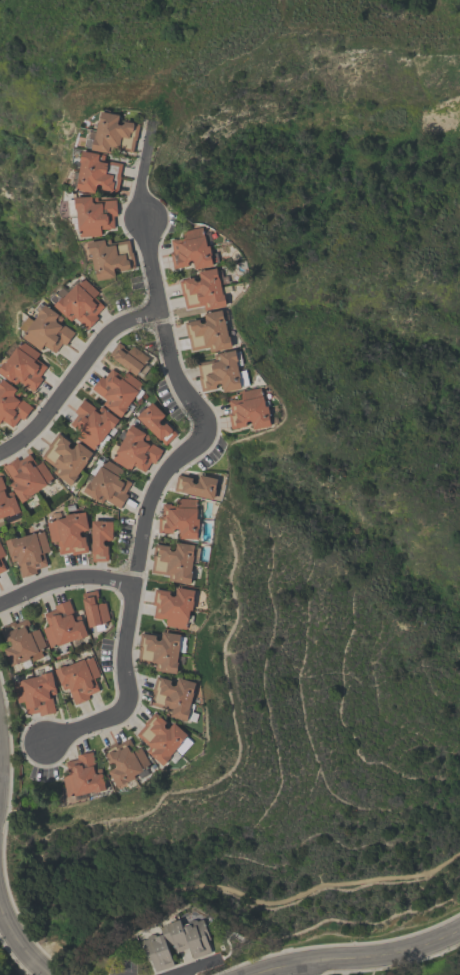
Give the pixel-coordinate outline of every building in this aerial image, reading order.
[(101,108),(104,109),(104,106),(110,108),(110,110),(120,112),(118,120),(119,122),(122,122),(124,121),(124,118),(134,120),(134,121),(140,122),(136,137),(135,137),(132,151),(118,148),(117,153),(107,151),(107,150),(91,147),(92,146),(85,144),(87,136),(94,137),(94,135),(95,135),(101,108)] [(83,148),(99,151),(99,152),(105,154),(103,160),(107,161),(108,159),(122,162),(119,175),(121,175),(117,191),(111,190),(112,189),(102,187),(103,184),(101,182),(99,181),(97,182),(95,190),(78,186),(79,179),(78,179),(82,160),(80,159),(83,148)] [(116,198),(117,214),(113,215),(114,227),(101,228),(101,234),(80,235),(80,227),(79,227),(78,214),(70,215),(70,197),(76,197),(75,194),(92,194),(97,194),(97,201),(103,201),(103,199),(116,198)] [(170,238),(175,237),(175,238),(180,237),(181,240),(184,240),(184,238),(185,237),(183,229),(203,225),(205,233),(206,233),(208,243),(210,243),(212,252),(217,251),(220,260),(213,262),(213,263),(195,267),(195,264),(194,264),(193,261),(194,261),(193,259),(192,258),(189,259),(188,261),(188,264),(173,267),(169,252),(173,251),(170,238)] [(128,239),(131,251),(132,251),(134,267),(126,268),(126,269),(119,270),(119,267),(117,265),(114,266),(114,268),(115,276),(97,279),(95,268),(94,269),(91,252),(90,252),(88,240),(109,236),(110,242),(128,239)] [(186,308),(183,295),(181,295),(178,280),(184,279),(183,278),(194,275),(194,278),(196,279),(200,279),(199,274),(200,274),(199,269),(217,265),(219,276),(220,275),(223,292),(224,292),(227,303),(204,309),(203,304),(186,308)] [(87,328),(74,316),(71,319),(69,317),(68,318),(65,315),(66,314),(54,303),(55,302),(49,296),(55,290),(57,291),(63,285),(68,290),(77,281),(78,282),(83,276),(98,291),(94,295),(104,305),(95,314),(98,316),(87,328)] [(54,351),(44,342),(39,347),(23,334),(26,330),(20,325),(29,314),(35,318),(40,312),(38,311),(40,309),(37,306),(41,301),(44,303),(46,302),(64,316),(59,321),(62,323),(63,322),(74,331),(65,344),(62,342),(54,351)] [(191,350),(188,337),(187,337),(183,321),(199,317),(200,320),(202,321),(205,321),(204,315),(205,315),(204,311),(222,307),(224,317),(225,317),(229,334),(230,334),(232,345),(210,350),(209,346),(191,350)] [(15,383),(0,370),(0,365),(5,359),(11,353),(9,352),(14,347),(15,348),(18,344),(19,345),(24,339),(40,352),(36,356),(47,365),(39,374),(42,377),(32,389),(19,379),(15,383)] [(108,354),(117,341),(123,345),(122,346),(127,350),(129,347),(130,348),(132,346),(148,357),(146,359),(146,360),(145,362),(144,363),(148,367),(140,377),(108,354)] [(236,348),(238,359),(237,359),(240,376),(239,377),(241,386),(223,390),(223,388),(221,387),(220,381),(217,382),(216,384),(216,387),(201,390),(198,374),(199,374),(197,361),(212,358),(212,360),(215,359),(213,352),(236,348)] [(91,388),(100,375),(103,378),(110,368),(121,376),(125,371),(142,383),(137,389),(138,390),(120,416),(102,403),(105,399),(91,388)] [(2,418),(0,420),(0,381),(4,376),(17,387),(16,387),(21,391),(17,396),(19,398),(20,397),(32,406),(22,418),(19,416),(11,426),(2,418)] [(272,423),(253,427),(253,425),(252,424),(250,418),(247,419),(245,422),(246,424),(231,427),(227,412),(231,411),(228,398),(234,397),(235,398),(242,397),(241,390),(260,386),(262,394),(264,394),(266,404),(268,404),(271,414),(270,414),(272,423)] [(69,423),(77,414),(73,411),(83,398),(94,406),(93,408),(96,410),(100,405),(118,419),(112,428),(110,427),(99,442),(98,442),(93,449),(76,436),(79,431),(69,423)] [(152,401),(164,414),(159,419),(159,421),(161,424),(163,424),(165,422),(176,433),(165,444),(136,415),(143,407),(144,408),(152,401)] [(129,470),(111,458),(126,434),(124,433),(130,424),(149,435),(146,441),(149,443),(150,442),(162,449),(153,463),(150,461),(144,471),(133,464),(129,470)] [(41,456),(57,432),(70,441),(68,443),(68,445),(71,447),(73,447),(77,441),(92,452),(76,474),(78,475),(70,485),(51,470),(53,465),(41,456)] [(3,465),(16,456),(19,460),(29,453),(37,464),(41,461),(53,478),(46,483),(47,484),(21,501),(8,483),(13,480),(3,465)] [(130,482),(124,492),(127,494),(119,507),(103,498),(101,502),(82,491),(89,480),(90,481),(100,464),(101,465),(105,458),(123,469),(119,475),(130,482)] [(174,489),(177,473),(192,476),(191,479),(193,481),(195,482),(197,481),(199,473),(217,477),(215,487),(215,488),(213,497),(174,489)] [(2,520),(0,521),(0,475),(7,492),(12,490),(20,511),(9,515),(8,514),(1,517),(2,520)] [(158,531),(158,515),(161,515),(162,502),(170,503),(170,504),(177,504),(177,497),(197,498),(196,507),(197,507),(197,517),(199,517),(198,528),(197,528),(197,538),(179,537),(179,528),(178,527),(175,527),(174,529),(173,529),(173,532),(158,531)] [(88,529),(85,529),(84,530),(81,531),(80,530),(79,531),(80,535),(81,536),(84,535),(87,551),(71,554),(71,551),(58,553),(57,548),(58,548),(57,540),(50,541),(46,521),(55,519),(55,518),(65,516),(64,514),(74,512),(85,510),(88,529)] [(91,560),(91,519),(112,519),(112,538),(109,538),(108,539),(105,539),(104,538),(103,540),(103,543),(105,544),(107,544),(107,560),(91,560)] [(21,577),(16,559),(11,561),(4,539),(16,535),(17,537),(35,531),(35,532),(43,530),(49,550),(43,552),(47,565),(35,568),(36,572),(21,577)] [(151,571),(153,556),(152,555),(154,542),(169,545),(169,547),(170,550),(173,550),(175,548),(176,541),(194,544),(192,554),(193,554),(191,571),(192,571),(190,583),(168,579),(169,574),(151,571)] [(11,575),(0,547),(0,579),(11,575)] [(186,628),(165,625),(166,618),(161,617),(161,619),(153,618),(154,604),(152,604),(154,588),(170,590),(169,593),(170,595),(173,595),(175,594),(176,586),(194,589),(193,599),(194,599),(192,609),(190,609),(189,614),(193,614),(192,622),(187,621),(186,628)] [(81,593),(96,589),(97,595),(96,596),(97,600),(94,601),(95,603),(96,602),(97,603),(105,602),(109,621),(103,623),(104,628),(96,630),(95,624),(88,626),(82,598),(82,597),(81,593)] [(87,635),(77,639),(76,637),(49,647),(41,627),(48,625),(43,612),(54,608),(53,604),(68,599),(74,616),(79,614),(87,635)] [(6,640),(0,628),(0,626),(14,620),(15,623),(27,618),(29,623),(28,623),(31,630),(35,628),(35,629),(38,628),(46,647),(35,651),(36,652),(28,655),(30,658),(20,662),(20,661),(10,665),(3,648),(11,645),(11,643),(10,640),(8,639),(6,640)] [(140,632),(156,634),(155,638),(157,639),(159,640),(161,638),(162,631),(180,633),(179,644),(180,644),(177,661),(178,661),(176,672),(154,669),(154,664),(137,661),(139,647),(138,647),(140,632)] [(74,704),(67,687),(63,689),(54,668),(65,664),(65,665),(84,657),(84,659),(91,656),(99,675),(93,677),(99,690),(87,694),(89,698),(74,704)] [(51,671),(56,693),(51,694),(54,711),(39,714),(38,711),(26,714),(24,701),(17,702),(13,681),(21,680),(21,678),(40,674),(40,673),(51,671)] [(149,704),(152,691),(151,691),(155,675),(171,679),(170,682),(172,684),(174,685),(176,684),(178,676),(196,681),(193,692),(189,708),(190,709),(187,720),(165,714),(167,709),(149,704)] [(169,728),(174,722),(188,733),(170,754),(171,756),(163,765),(146,750),(149,746),(136,734),(144,724),(143,724),(154,711),(166,721),(164,724),(164,726),(167,728),(169,728)] [(102,749),(116,741),(118,744),(129,737),(133,744),(132,745),(133,748),(134,747),(136,749),(140,747),(150,764),(143,768),(144,769),(134,774),(136,777),(127,782),(126,781),(118,786),(109,770),(115,766),(116,764),(115,762),(112,761),(110,762),(102,749)] [(65,761),(77,758),(76,754),(92,751),(96,768),(101,767),(106,788),(94,791),(94,790),(75,795),(75,794),(66,796),(62,776),(68,774),(65,761)] [(174,968),(171,954),(191,950),(193,959),(213,954),(205,917),(162,926),(164,936),(144,941),(151,973),(174,968)]
